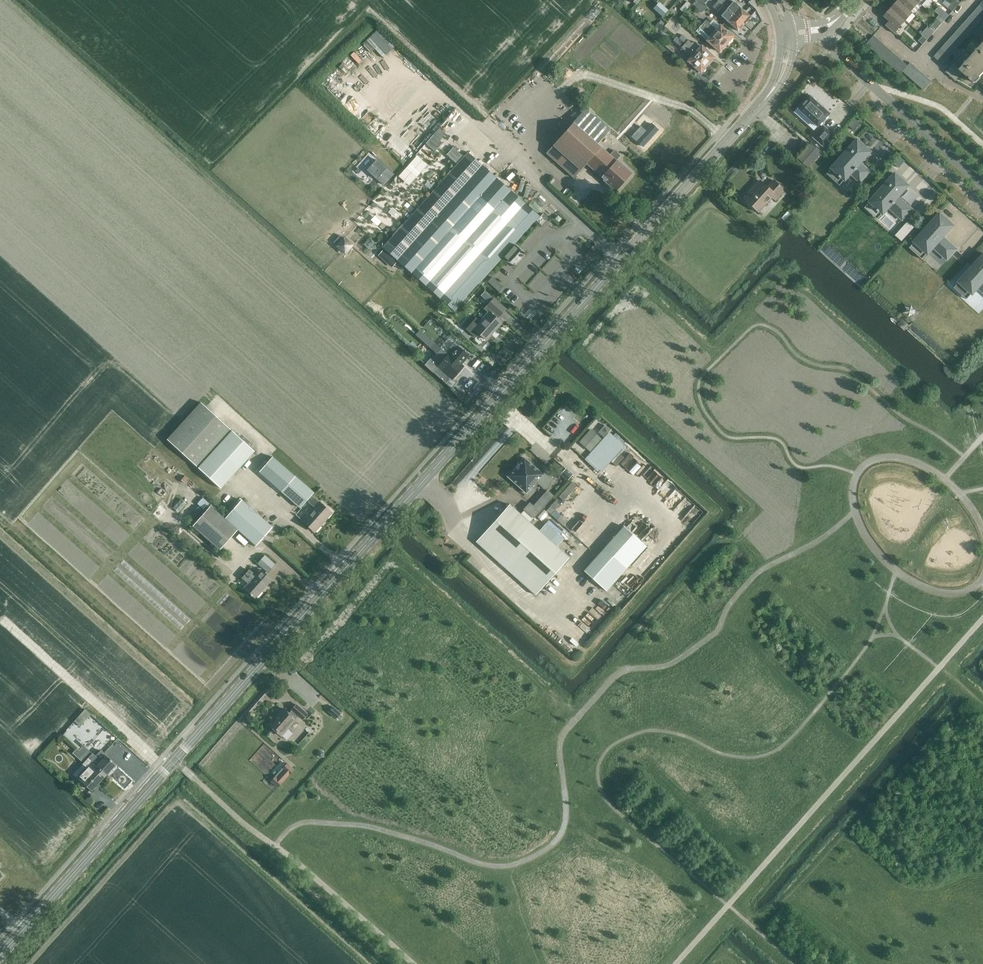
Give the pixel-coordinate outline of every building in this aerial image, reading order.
[(697,0),(693,5),(702,13),(706,8),(697,0)] [(722,5),(744,24),(745,23),(746,24),(751,19),(750,17),(733,2),(731,5),(726,1),(727,0),(718,0),(717,0),(721,3),(722,5)] [(900,0),(892,8),(905,20),(913,12),(911,10),(900,0)] [(916,0),(899,0),(900,0),(911,10),(918,2),(916,0)] [(691,5),(687,1),(680,10),(684,13),(691,5)] [(664,15),(668,8),(658,2),(654,8),(664,15)] [(948,8),(952,12),(953,12),(957,7),(953,3),(948,8)] [(744,24),(722,5),(719,8),(729,17),(726,20),(738,31),(744,24)] [(642,18),(649,11),(643,6),(637,14),(642,18)] [(898,28),(905,20),(892,8),(886,16),(885,15),(884,16),(890,21),(886,25),(895,34),(899,29),(898,28)] [(972,14),(981,22),(982,20),(982,17),(976,10),(972,14)] [(972,14),(968,19),(977,27),(981,22),(972,14)] [(938,19),(943,23),(947,19),(942,15),(938,19)] [(933,24),(938,28),(943,23),(938,19),(933,24)] [(968,19),(964,23),(973,31),(977,27),(968,19)] [(726,44),(703,24),(702,25),(697,20),(694,23),(710,37),(707,40),(719,51),(726,44)] [(974,30),(982,38),(982,20),(974,30)] [(706,21),(703,24),(726,44),(732,37),(720,26),(716,30),(706,21)] [(964,23),(961,27),(970,35),(973,31),(964,23)] [(961,27),(957,31),(966,39),(970,35),(961,27)] [(376,48),(383,57),(395,46),(379,28),(340,63),(349,72),(376,48)] [(923,36),(928,40),(932,35),(927,31),(923,36)] [(957,31),(953,36),(962,44),(966,39),(957,31)] [(699,49),(689,40),(682,35),(680,33),(676,38),(707,65),(714,57),(701,47),(699,49)] [(866,44),(870,48),(878,39),(874,35),(866,44)] [(919,41),(923,45),(928,40),(923,36),(919,41)] [(953,36),(949,40),(958,48),(962,44),(953,36)] [(707,65),(676,38),(674,41),(692,57),(688,62),(700,73),(707,65)] [(870,48),(875,52),(882,43),(878,39),(870,48)] [(949,40),(946,44),(954,52),(958,48),(949,40)] [(875,52),(879,55),(887,47),(882,43),(875,52)] [(946,44),(942,48),(951,56),(954,52),(946,44)] [(960,69),(963,72),(975,82),(982,73),(982,44),(960,69)] [(879,55),(883,59),(891,50),(887,47),(879,55)] [(942,48),(938,52),(947,60),(951,56),(942,48)] [(883,59),(887,63),(895,54),(891,50),(883,59)] [(934,57),(943,65),(947,60),(938,52),(934,57)] [(887,63),(891,67),(899,58),(895,54),(887,63)] [(899,58),(891,67),(896,70),(904,62),(899,58)] [(896,70),(900,74),(903,71),(908,65),(904,62),(896,70)] [(903,71),(907,75),(915,66),(910,62),(908,65),(903,71)] [(950,77),(958,68),(954,63),(945,72),(950,77)] [(907,75),(911,79),(919,70),(915,66),(907,75)] [(950,77),(955,81),(963,72),(960,69),(958,68),(950,77)] [(911,79),(915,83),(923,74),(919,70),(911,79)] [(919,86),(927,78),(923,74),(915,83),(919,86)] [(932,81),(927,78),(919,86),(924,90),(932,81)] [(797,108),(817,126),(829,113),(822,107),(822,106),(816,101),(809,95),(808,96),(806,95),(802,99),(803,101),(797,108)] [(610,155),(597,143),(609,130),(586,110),(547,153),(575,178),(587,164),(617,190),(631,174),(617,161),(621,156),(615,151),(610,155)] [(813,137),(822,146),(833,134),(823,125),(813,137)] [(436,150),(444,141),(441,139),(447,132),(440,126),(427,143),(436,150)] [(858,139),(828,173),(841,185),(852,173),(861,182),(871,172),(861,163),(871,151),(858,139)] [(813,142),(800,156),(809,165),(823,151),(813,142)] [(540,217),(482,165),(468,152),(383,247),(398,260),(455,312),(490,273),(495,278),(521,248),(516,244),(540,217)] [(394,174),(377,160),(373,165),(373,164),(371,166),(372,166),(368,170),(384,185),(394,174)] [(896,173),(870,202),(884,214),(889,207),(903,219),(912,209),(899,197),(909,185),(896,173)] [(766,187),(760,181),(744,199),(758,212),(774,194),(778,198),(785,190),(774,179),(766,187)] [(940,213),(915,242),(929,254),(934,247),(948,259),(957,249),(944,237),(954,225),(940,213)] [(883,221),(892,227),(894,223),(886,217),(883,221)] [(904,239),(910,233),(906,229),(900,235),(904,239)] [(346,253),(354,244),(341,233),(333,242),(346,253)] [(591,250),(583,258),(591,266),(599,258),(591,250)] [(960,281),(973,293),(979,287),(982,291),(982,256),(960,281)] [(489,301),(494,296),(486,289),(481,294),(489,301)] [(477,319),(467,329),(476,338),(480,334),(487,340),(502,323),(498,319),(506,309),(494,299),(485,309),(490,313),(481,323),(477,319)] [(436,354),(440,349),(420,330),(415,335),(436,354)] [(438,366),(453,378),(463,367),(460,364),(468,355),(458,347),(454,344),(446,353),(448,355),(438,366)] [(168,440),(198,467),(231,430),(202,403),(168,440)] [(590,451),(601,439),(591,430),(580,442),(590,451)] [(255,451),(233,431),(199,468),(221,488),(255,451)] [(321,503),(312,495),(314,492),(273,456),(260,470),(283,491),(301,507),(307,500),(316,509),(304,521),(316,531),(332,513),(321,503)] [(544,474),(525,458),(519,465),(518,465),(514,469),(515,469),(508,476),(527,493),(544,474)] [(562,473),(568,479),(572,474),(566,469),(562,473)] [(577,486),(572,481),(559,496),(563,500),(577,486)] [(530,503),(524,509),(534,518),(553,496),(547,490),(533,506),(530,503)] [(256,545),(273,527),(243,500),(227,518),(256,545)] [(547,510),(551,514),(560,505),(555,501),(547,510)] [(510,504),(477,542),(537,595),(570,558),(510,504)] [(221,549),(238,530),(212,506),(194,525),(221,549)] [(567,521),(562,515),(558,520),(564,525),(567,521)] [(647,546),(625,526),(585,571),(607,591),(647,546)] [(268,573),(276,564),(265,555),(258,564),(268,573)] [(256,598),(272,580),(261,570),(245,588),(256,598)] [(303,719),(308,714),(297,704),(292,709),(293,710),(290,713),(285,708),(270,725),(282,735),(297,718),(296,718),(299,715),(303,719)] [(340,720),(344,715),(334,707),(330,712),(337,718),(340,720)] [(79,719),(74,728),(78,731),(83,721),(79,719)] [(80,750),(84,746),(68,731),(64,735),(78,748),(80,750)] [(101,751),(95,757),(84,746),(80,750),(78,748),(73,753),(84,763),(89,759),(107,775),(116,765),(101,751)] [(89,759),(84,763),(75,774),(84,783),(84,782),(91,789),(96,784),(97,785),(107,775),(89,759)] [(293,763),(286,770),(290,774),(297,767),(293,763)]
